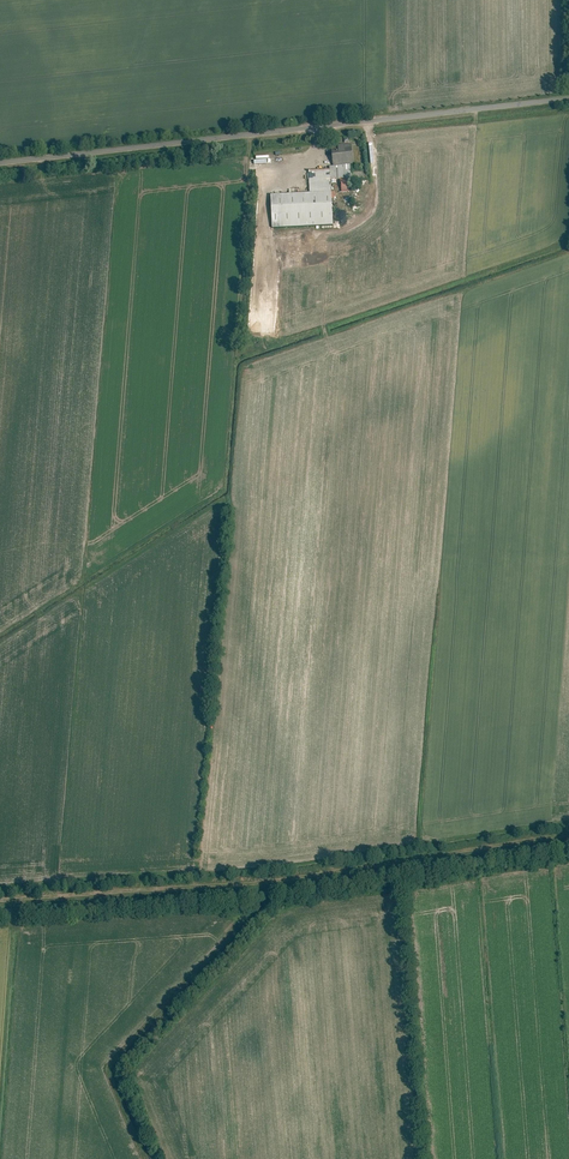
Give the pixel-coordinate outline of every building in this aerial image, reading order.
[(333,145),(334,164),(351,163),(355,163),(354,144),(333,145)] [(332,164),(332,167),(332,179),(341,178),(342,192),(353,191),(351,163),(334,164),(332,164)] [(273,193),(275,225),(335,222),(332,179),(332,167),(310,168),(312,191),(273,193)]
